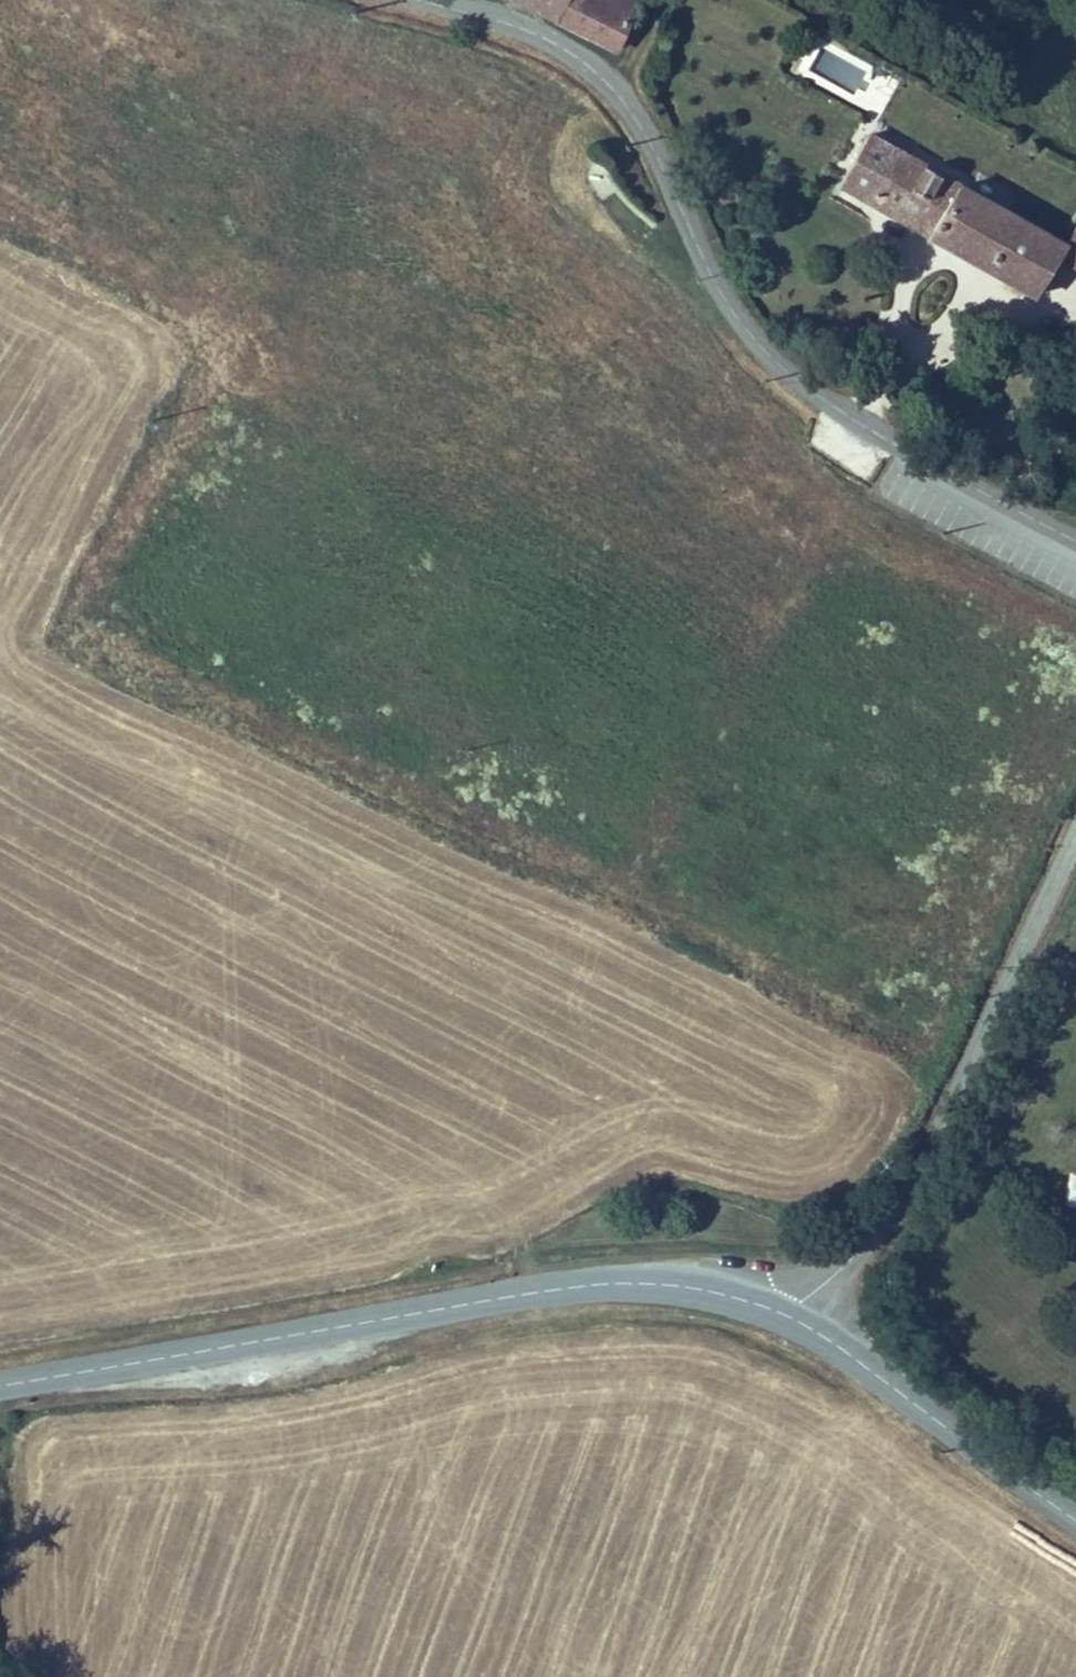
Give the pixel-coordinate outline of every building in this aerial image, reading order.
[(548,0),(508,0),(541,15),(548,0)] [(633,0),(548,0),(541,15),(616,47),(633,0)] [(1073,230),(871,118),(848,168),(880,185),(1047,277),(1073,230)]
